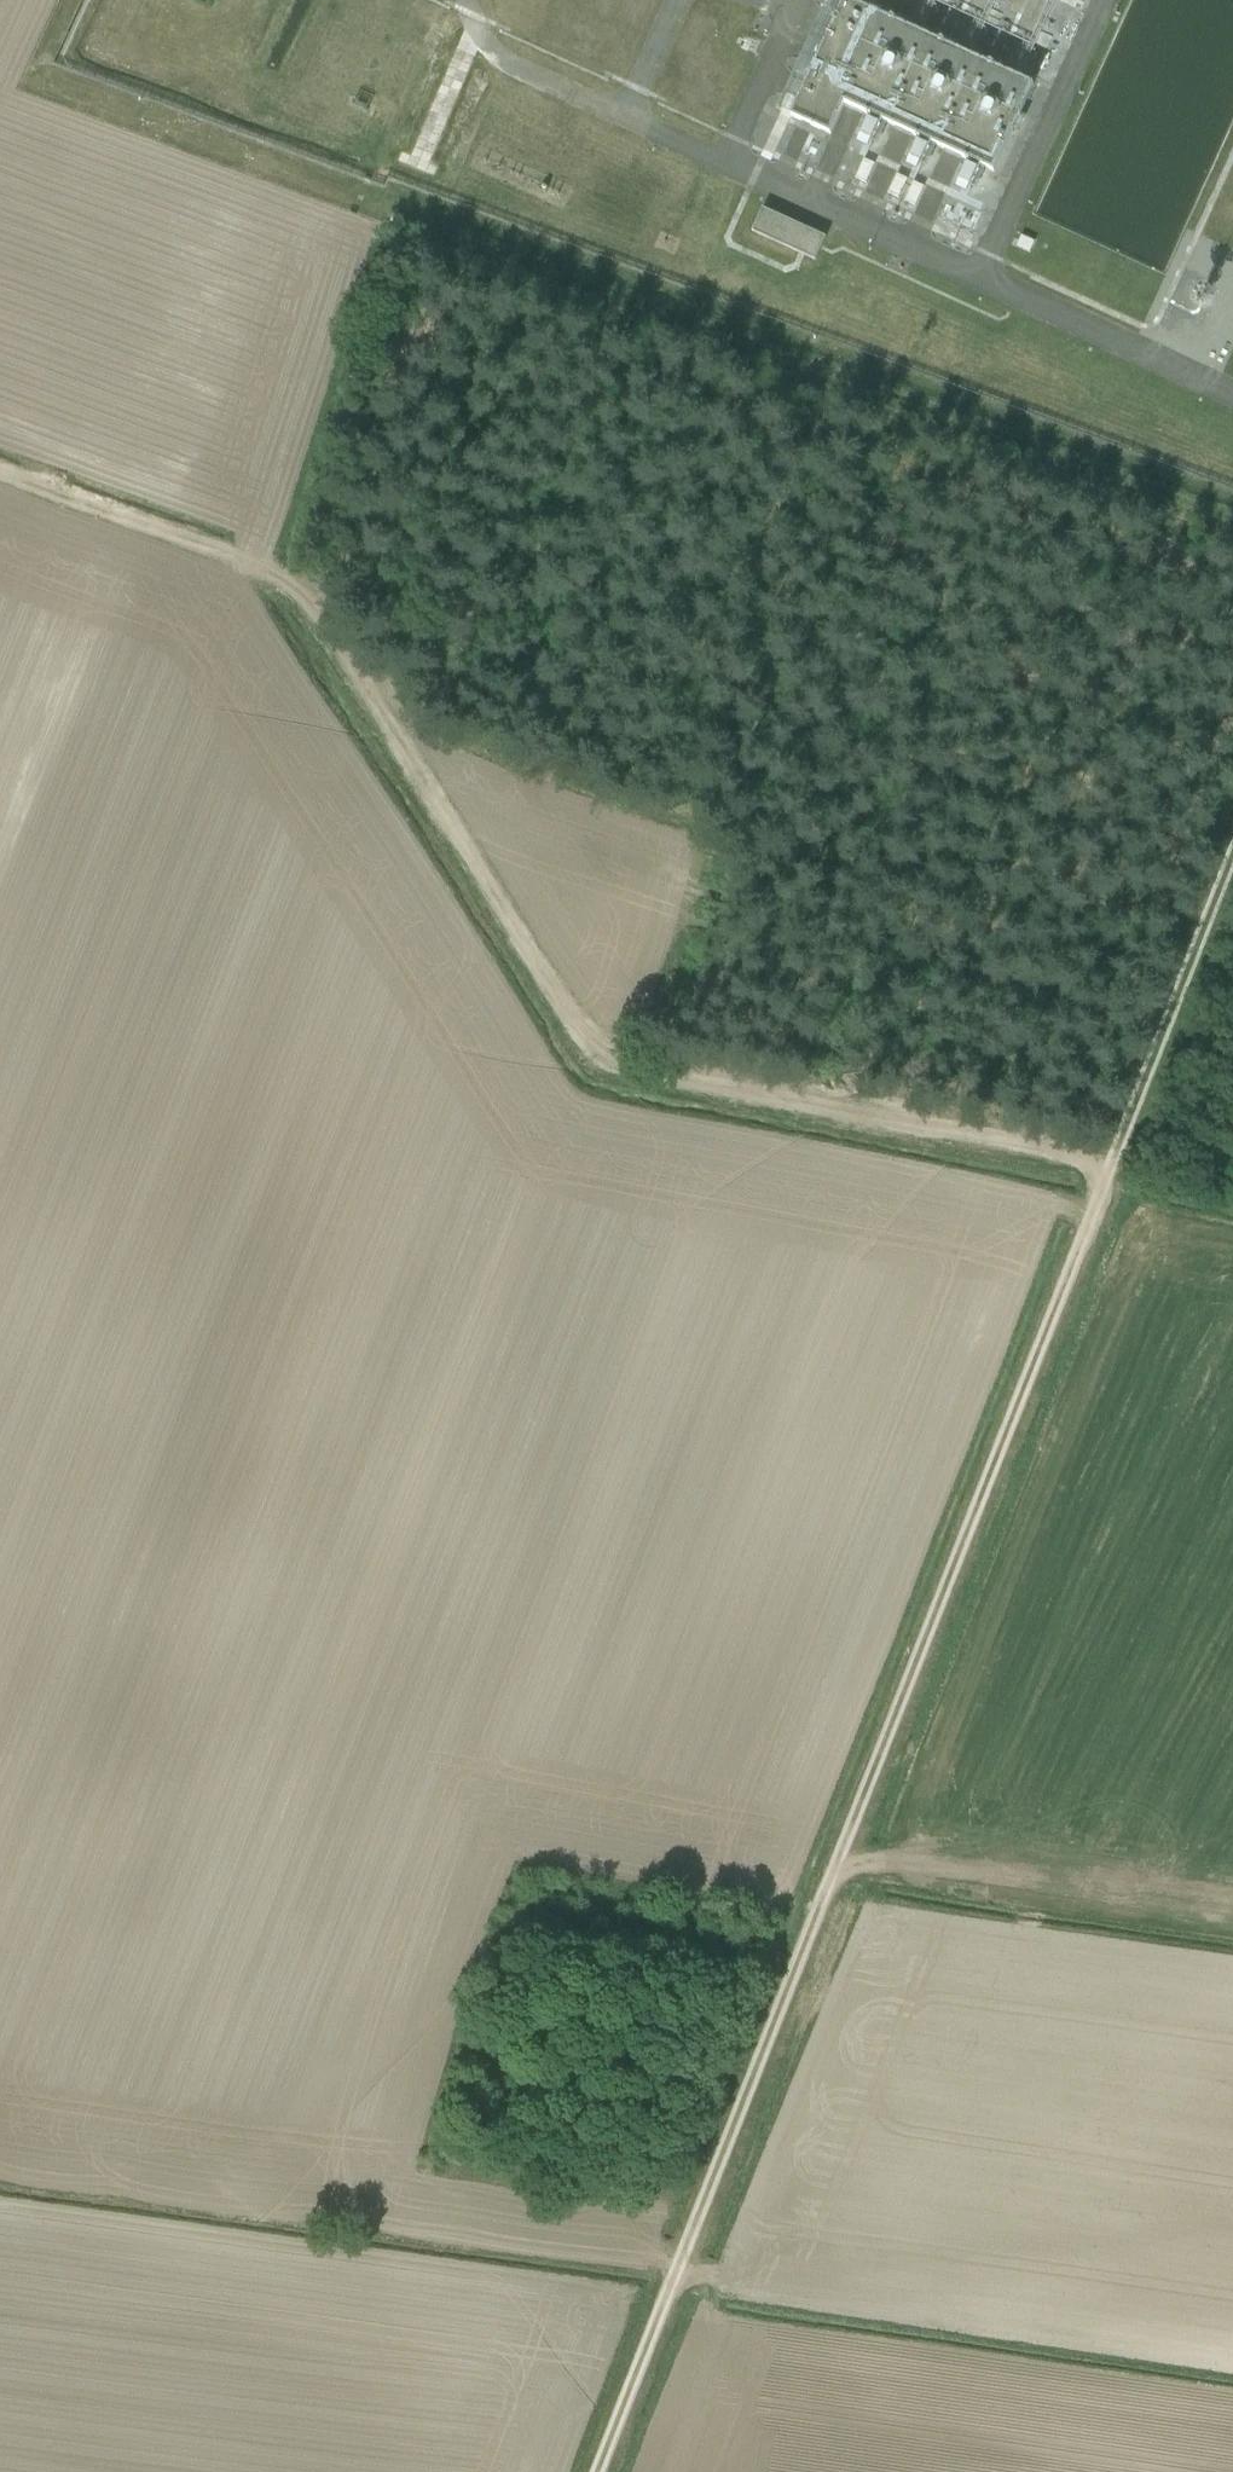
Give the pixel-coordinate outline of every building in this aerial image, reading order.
[(1032,85),(846,0),(844,0),(790,118),(830,135),(845,106),(992,172),(1032,85)] [(933,218),(943,192),(929,186),(919,212),(933,218)] [(751,233),(814,262),(825,239),(761,210),(751,233)]
